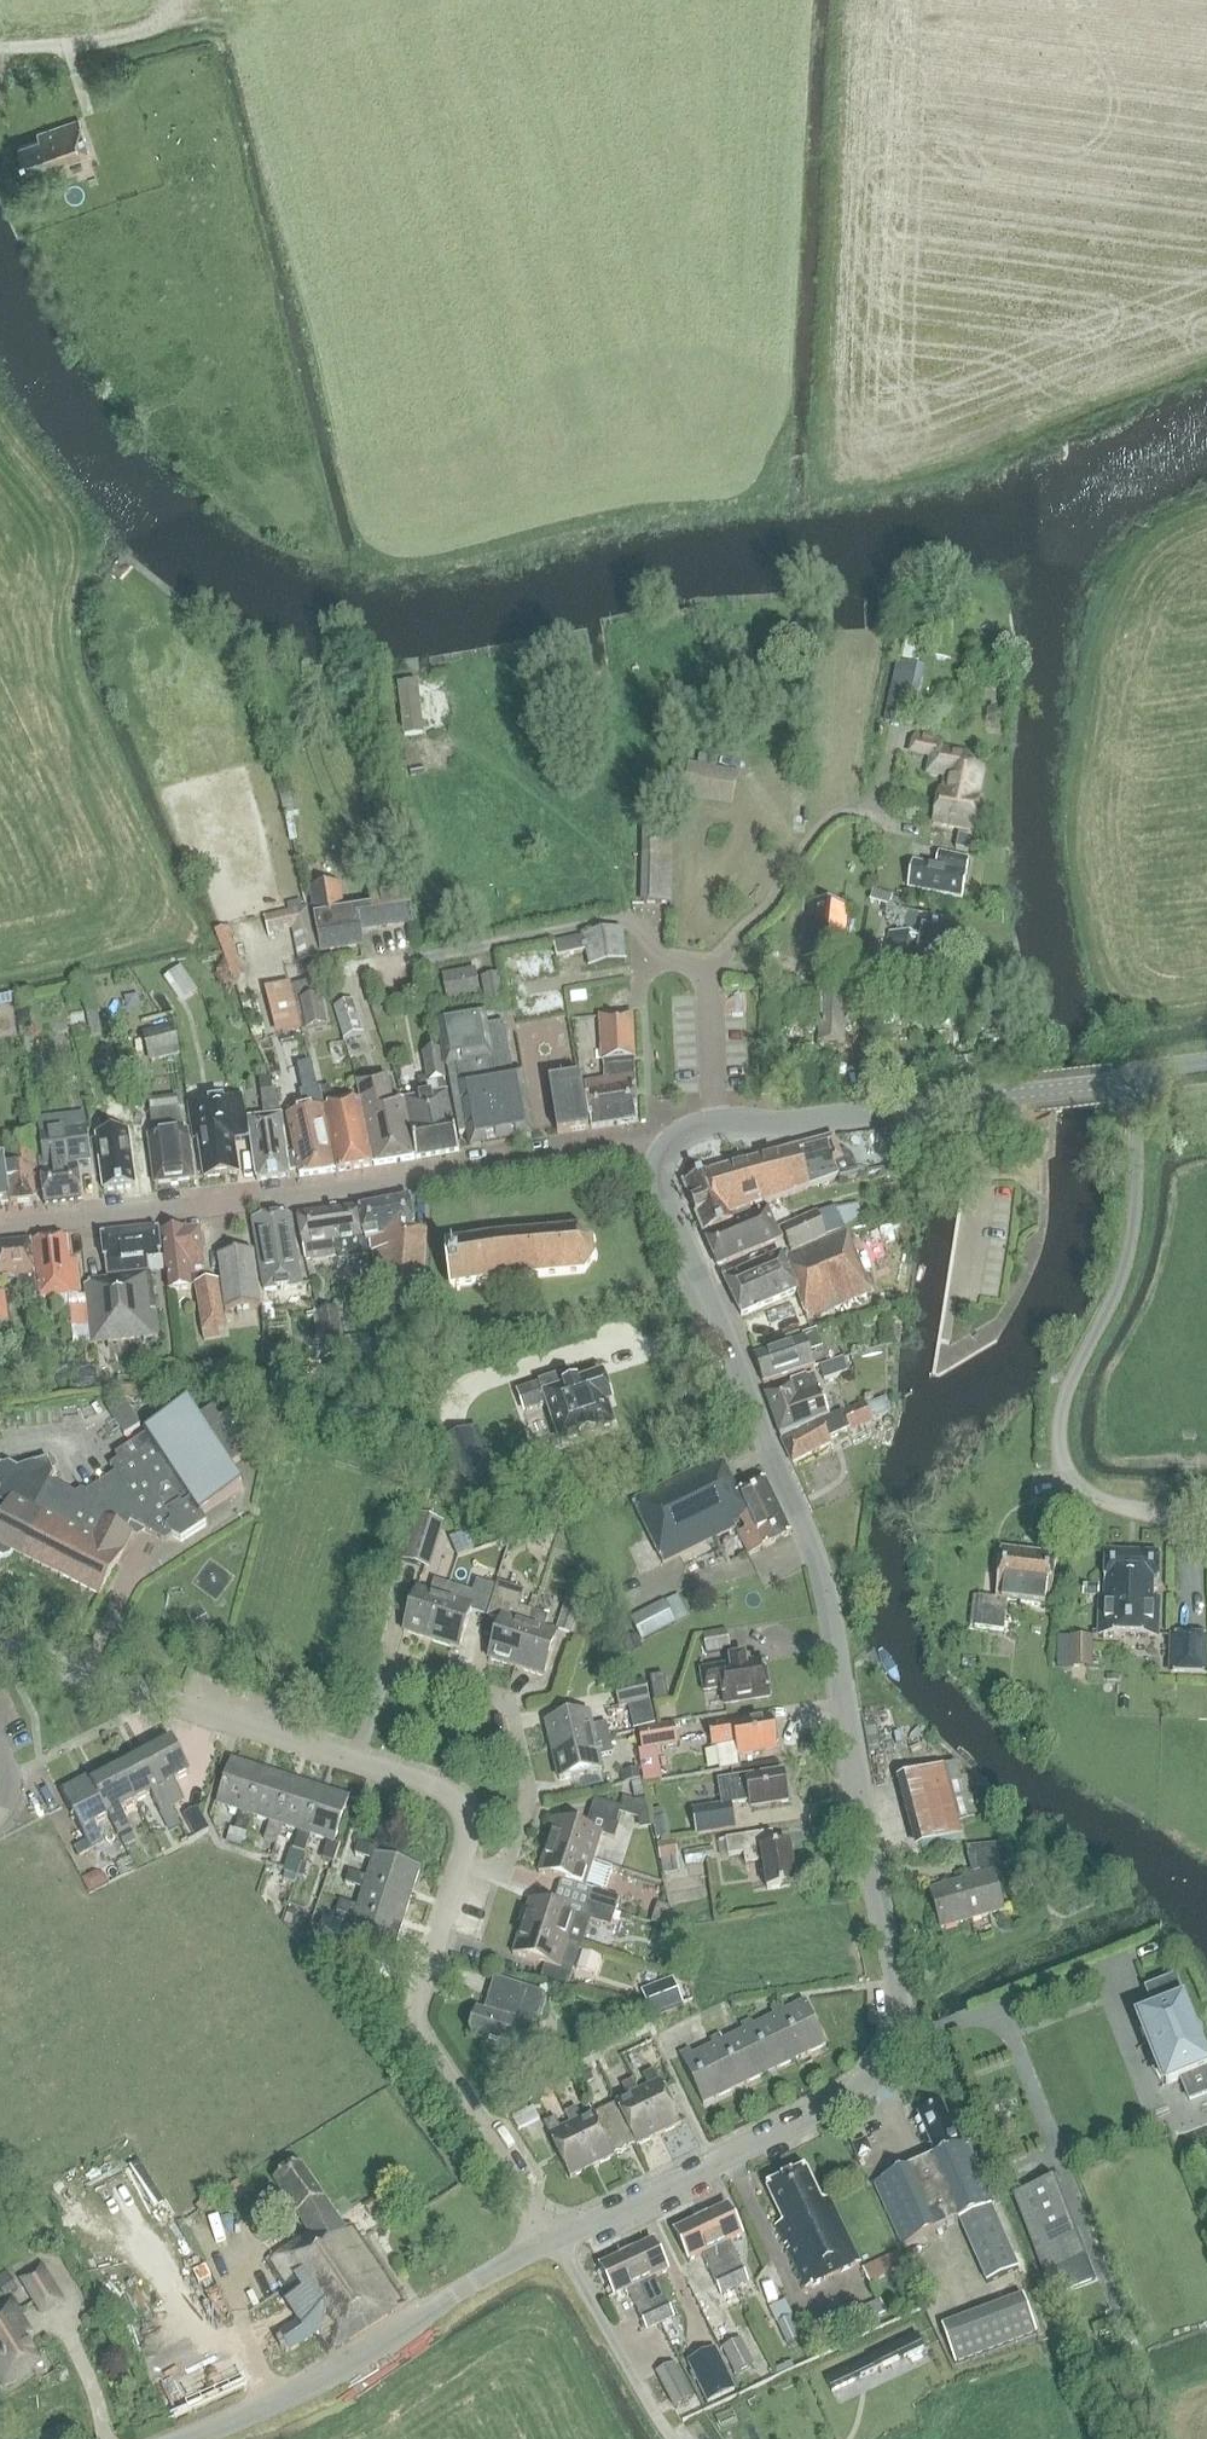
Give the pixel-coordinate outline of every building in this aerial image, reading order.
[(55,168),(90,156),(78,120),(36,135),(38,140),(17,148),(26,172),(53,163),(55,168)] [(899,659),(917,662),(921,643),(903,639),(899,659)] [(924,668),(895,662),(883,720),(911,726),(924,668)] [(409,724),(463,716),(459,685),(404,693),(409,724)] [(947,776),(945,789),(939,788),(933,822),(972,828),(978,795),(976,795),(981,768),(963,765),(964,760),(960,755),(939,751),(941,740),(913,735),(910,752),(930,756),(927,773),(947,776)] [(650,823),(649,899),(681,900),(682,823),(650,823)] [(967,859),(937,852),(935,866),(912,862),(907,887),(961,898),(967,859)] [(320,953),(363,947),(361,932),(413,924),(408,887),(370,893),(372,907),(344,911),(340,884),(308,888),(313,921),(315,921),(320,953)] [(849,906),(808,902),(802,958),(843,963),(849,906)] [(291,930),(298,963),(318,959),(308,907),(264,916),(268,935),(291,930)] [(949,923),(906,914),(901,935),(889,932),(881,969),(910,976),(912,966),(939,972),(949,923)] [(622,929),(553,941),(555,955),(585,950),(587,967),(627,960),(622,929)] [(190,964),(172,975),(187,1000),(205,989),(190,964)] [(450,970),(453,997),(488,994),(485,966),(450,970)] [(489,972),(491,1004),(512,1003),(510,971),(489,972)] [(314,978),(292,984),(304,1033),(326,1027),(314,978)] [(265,989),(276,1034),(301,1028),(289,983),(265,989)] [(820,996),(796,994),(796,997),(784,997),(783,1027),(819,1028),(818,1043),(843,1044),(845,998),(820,997),(820,996)] [(354,1001),(333,1007),(342,1039),(363,1033),(354,1001)] [(503,1023),(487,1025),(485,1011),(438,1019),(460,1148),(532,1135),(521,1073),(512,1074),(503,1023)] [(630,1014),(601,1017),(605,1080),(583,1083),(590,1128),(636,1121),(630,1014)] [(172,1025),(142,1032),(149,1061),(179,1054),(172,1025)] [(440,1051),(422,1054),(426,1082),(445,1079),(440,1051)] [(588,1128),(580,1076),(548,1081),(556,1133),(588,1128)] [(263,1118),(247,1120),(250,1138),(256,1181),(289,1176),(280,1116),(274,1089),(271,1090),(269,1077),(259,1079),(263,1118)] [(356,1084),(373,1165),(414,1159),(402,1101),(392,1104),(385,1077),(356,1084)] [(319,1090),(323,1109),(336,1171),(372,1166),(358,1101),(332,1107),(328,1088),(319,1090)] [(322,1109),(323,1109),(319,1090),(298,1094),(302,1113),(286,1116),(299,1176),(335,1171),(322,1109)] [(445,1092),(403,1100),(415,1159),(457,1151),(445,1092)] [(233,1140),(250,1138),(247,1120),(245,1120),(241,1096),(187,1103),(192,1139),(197,1138),(203,1178),(238,1173),(233,1140)] [(181,1133),(176,1097),(148,1101),(153,1136),(147,1137),(154,1184),(193,1179),(187,1132),(181,1133)] [(88,1160),(84,1129),(36,1135),(44,1206),(81,1202),(76,1161),(88,1160)] [(10,1203),(35,1201),(32,1172),(37,1172),(32,1131),(3,1135),(7,1168),(5,1169),(4,1158),(0,1159),(0,1205),(10,1203)] [(134,1187),(127,1131),(96,1135),(103,1191),(134,1187)] [(681,1182),(702,1233),(730,1221),(749,1213),(747,1208),(762,1202),(762,1203),(837,1176),(838,1180),(858,1173),(853,1160),(850,1154),(844,1151),(837,1153),(831,1137),(793,1148),(793,1149),(738,1164),(713,1172),(681,1182)] [(910,1163),(907,1143),(890,1146),(894,1166),(910,1163)] [(409,1200),(358,1209),(363,1239),(367,1238),(368,1252),(371,1252),(378,1305),(421,1300),(424,1231),(413,1231),(409,1200)] [(835,1210),(839,1227),(857,1222),(852,1205),(835,1210)] [(358,1208),(296,1217),(304,1260),(310,1259),(311,1261),(337,1256),(338,1261),(366,1257),(363,1239),(358,1209),(358,1208)] [(783,1237),(789,1252),(825,1238),(824,1235),(839,1229),(833,1209),(817,1215),(815,1212),(775,1230),(766,1208),(702,1235),(715,1265),(778,1238),(783,1237)] [(261,1290),(300,1284),(289,1216),(251,1221),(261,1290)] [(99,1234),(105,1280),(83,1282),(90,1343),(158,1336),(151,1272),(159,1271),(155,1228),(99,1234)] [(582,1273),(592,1258),(590,1241),(578,1229),(548,1232),(499,1236),(438,1247),(448,1288),(476,1283),(499,1280),(537,1277),(582,1273)] [(217,1328),(223,1327),(216,1280),(202,1282),(201,1274),(203,1274),(197,1230),(183,1232),(182,1230),(160,1233),(169,1291),(190,1288),(189,1284),(194,1284),(201,1339),(218,1337),(217,1328)] [(825,1238),(789,1252),(780,1255),(779,1254),(722,1280),(739,1315),(795,1291),(806,1317),(869,1292),(843,1231),(825,1238)] [(65,1237),(32,1241),(35,1278),(36,1292),(37,1299),(78,1294),(75,1259),(67,1260),(65,1237)] [(36,1292),(35,1278),(32,1241),(0,1244),(0,1281),(17,1279),(19,1294),(36,1292)] [(254,1251),(217,1256),(224,1311),(261,1306),(254,1251)] [(0,1291),(0,1322),(13,1321),(11,1290),(0,1291)] [(317,1311),(324,1360),(344,1357),(337,1308),(317,1311)] [(807,1351),(820,1347),(814,1330),(801,1334),(802,1338),(752,1355),(762,1383),(812,1366),(807,1351)] [(850,1355),(819,1365),(824,1381),(855,1371),(850,1355)] [(72,1373),(74,1391),(95,1389),(93,1365),(82,1366),(83,1372),(72,1373)] [(763,1394),(780,1439),(828,1418),(812,1374),(805,1376),(804,1374),(788,1380),(790,1384),(763,1394)] [(560,1442),(610,1424),(603,1403),(608,1402),(599,1376),(563,1388),(559,1377),(539,1384),(539,1385),(517,1392),(523,1410),(546,1402),(560,1442)] [(885,1397),(864,1406),(870,1421),(891,1412),(885,1397)] [(108,1411),(124,1435),(140,1425),(124,1401),(108,1411)] [(49,1481),(52,1475),(47,1458),(17,1467),(8,1462),(0,1465),(0,1556),(1,1557),(13,1552),(98,1595),(122,1550),(120,1549),(129,1532),(124,1530),(128,1522),(163,1540),(170,1535),(179,1540),(205,1523),(199,1514),(240,1487),(227,1466),(242,1456),(232,1441),(246,1432),(231,1409),(217,1418),(210,1408),(195,1418),(186,1403),(144,1431),(146,1433),(113,1455),(116,1460),(108,1465),(113,1473),(85,1492),(80,1489),(74,1493),(49,1481)] [(828,1418),(780,1439),(790,1462),(830,1442),(827,1438),(847,1429),(848,1431),(870,1422),(861,1403),(828,1418)] [(459,1516),(499,1501),(472,1429),(432,1444),(459,1516)] [(763,1480),(736,1493),(719,1457),(630,1499),(660,1562),(733,1526),(731,1523),(739,1519),(744,1528),(736,1532),(747,1554),(789,1533),(763,1480)] [(428,1569),(443,1522),(412,1512),(397,1559),(428,1569)] [(1047,1604),(1053,1557),(1000,1550),(994,1598),(972,1595),(968,1626),(1002,1630),(1005,1599),(1047,1604)] [(1156,1584),(1157,1554),(1103,1552),(1102,1582),(1109,1582),(1108,1603),(1102,1603),(1100,1635),(1153,1637),(1159,1637),(1160,1599),(1151,1599),(1152,1584),(1156,1584)] [(401,1630),(429,1639),(447,1584),(432,1579),(428,1591),(415,1587),(401,1630)] [(471,1591),(447,1584),(429,1639),(457,1648),(469,1610),(482,1614),(491,1585),(474,1580),(471,1591)] [(487,1658),(514,1666),(531,1611),(518,1607),(523,1590),(495,1581),(485,1616),(498,1620),(487,1658)] [(1082,1595),(1098,1595),(1099,1585),(1082,1584),(1082,1595)] [(582,1597),(567,1592),(555,1629),(570,1634),(582,1597)] [(663,1601),(629,1619),(641,1641),(675,1623),(663,1601)] [(546,1616),(531,1611),(514,1666),(542,1675),(555,1634),(542,1630),(546,1616)] [(703,1633),(706,1654),(730,1650),(727,1629),(703,1633)] [(629,1656),(642,1649),(635,1635),(621,1642),(629,1656)] [(1069,1667),(1090,1668),(1091,1637),(1070,1636),(1057,1636),(1056,1667),(1069,1667)] [(1171,1636),(1169,1673),(1206,1674),(1206,1658),(1206,1637),(1171,1636)] [(766,1695),(769,1695),(765,1670),(762,1671),(761,1661),(743,1664),(742,1657),(729,1659),(729,1665),(699,1670),(702,1691),(721,1688),(723,1704),(767,1697),(766,1695)] [(649,1678),(653,1703),(669,1700),(665,1676),(649,1678)] [(633,1728),(654,1724),(645,1681),(613,1688),(618,1708),(628,1705),(633,1728)] [(551,1750),(607,1737),(604,1723),(590,1726),(587,1712),(544,1722),(551,1750)] [(736,1754),(774,1748),(774,1745),(773,1745),(773,1742),(776,1742),(774,1731),(772,1731),(770,1718),(750,1721),(750,1719),(707,1726),(710,1745),(720,1744),(724,1767),(737,1765),(736,1754)] [(674,1723),(638,1729),(642,1751),(677,1745),(674,1723)] [(611,1752),(607,1737),(551,1750),(558,1778),(599,1769),(596,1756),(611,1752)] [(142,1755),(170,1806),(182,1800),(172,1782),(188,1773),(170,1740),(142,1755)] [(142,1755),(116,1770),(133,1803),(148,1795),(158,1813),(170,1806),(142,1755)] [(230,1758),(215,1804),(239,1812),(233,1829),(229,1828),(225,1840),(241,1845),(245,1833),(250,1816),(245,1814),(260,1768),(230,1758)] [(956,1763),(941,1767),(903,1777),(921,1847),(959,1837),(955,1819),(975,1813),(966,1778),(961,1780),(956,1763)] [(260,1768),(245,1814),(250,1816),(268,1822),(262,1839),(274,1843),(279,1826),(273,1824),(288,1777),(260,1768)] [(107,1817),(106,1817),(116,1835),(128,1828),(119,1810),(133,1803),(116,1770),(89,1784),(107,1817)] [(638,1770),(622,1773),(624,1783),(640,1780),(638,1770)] [(749,1807),(785,1801),(780,1771),(716,1781),(720,1804),(690,1809),(694,1834),(733,1828),(729,1804),(748,1801),(749,1807)] [(92,1825),(106,1817),(107,1817),(89,1784),(86,1777),(58,1792),(89,1850),(102,1843),(92,1825)] [(288,1777),(273,1824),(279,1826),(297,1831),(291,1848),(290,1848),(282,1872),(295,1876),(303,1852),(308,1835),(302,1833),(317,1787),(288,1777)] [(317,1787),(302,1833),(308,1835),(326,1841),(320,1857),(332,1861),(338,1842),(332,1841),(347,1797),(317,1787)] [(182,1816),(194,1838),(208,1830),(197,1808),(182,1816)] [(554,1818),(545,1845),(591,1859),(599,1834),(613,1838),(617,1823),(591,1815),(586,1829),(554,1818)] [(652,1819),(655,1839),(669,1837),(665,1817),(652,1819)] [(135,1841),(129,1830),(118,1836),(124,1847),(135,1841)] [(726,1855),(742,1853),(744,1864),(761,1861),(766,1889),(794,1885),(788,1845),(773,1847),(770,1832),(724,1838),(726,1855)] [(657,1843),(662,1874),(677,1871),(675,1855),(676,1855),(674,1840),(657,1843)] [(357,1843),(353,1854),(370,1860),(364,1877),(362,1883),(408,1898),(418,1868),(374,1854),(375,1849),(357,1843)] [(612,1866),(591,1859),(545,1845),(537,1872),(592,1890),(592,1889),(603,1893),(612,1866)] [(1000,1864),(1004,1863),(999,1846),(972,1854),(979,1876),(929,1891),(934,1908),(935,1908),(941,1927),(1001,1910),(990,1874),(1002,1871),(1000,1864)] [(347,1871),(343,1883),(360,1888),(354,1905),(352,1911),(399,1927),(408,1898),(362,1883),(364,1877),(347,1871)] [(603,1893),(592,1889),(592,1890),(587,1904),(614,1912),(619,1898),(603,1893)] [(338,1900),(334,1912),(351,1917),(343,1941),(390,1956),(399,1927),(352,1911),(354,1905),(338,1900)] [(528,1900),(519,1927),(578,1946),(586,1920),(583,1918),(583,1917),(528,1900)] [(583,1917),(583,1918),(586,1920),(610,1927),(614,1912),(587,1904),(583,1917)] [(672,1929),(669,1908),(657,1904),(651,1923),(672,1929)] [(566,1986),(570,1973),(578,1946),(565,1942),(519,1927),(511,1954),(543,1964),(539,1978),(566,1986)] [(1164,2084),(1179,2078),(1188,2099),(1206,2092),(1206,2065),(1199,2045),(1201,2037),(1198,2030),(1192,2025),(1172,1976),(1171,1976),(1171,1978),(1144,1989),(1152,2010),(1137,2016),(1164,2084)] [(640,1991),(650,2016),(681,2003),(672,1979),(640,1991)] [(544,2002),(544,1999),(544,1997),(543,1995),(542,1994),(500,1980),(489,2013),(473,2009),(468,2029),(467,2031),(468,2035),(469,2037),(471,2038),(486,2043),(484,2048),(483,2054),(486,2059),(491,2062),(496,2062),(502,2060),(505,2055),(520,2059),(523,2059),(525,2058),(527,2056),(544,2002)] [(769,2010),(772,2016),(793,2060),(824,2045),(803,2001),(782,2011),(779,2005),(769,2010)] [(762,2074),(793,2060),(772,2016),(751,2026),(749,2020),(739,2025),(741,2031),(762,2074)] [(708,2040),(711,2045),(732,2089),(762,2074),(741,2031),(721,2041),(718,2035),(708,2040)] [(701,2104),(732,2089),(711,2045),(691,2055),(688,2050),(678,2054),(701,2104)] [(636,2091),(658,2134),(679,2124),(658,2080),(657,2081),(652,2069),(640,2075),(646,2086),(636,2091)] [(613,2102),(614,2103),(634,2144),(634,2146),(658,2134),(636,2091),(631,2080),(619,2085),(625,2096),(613,2102)] [(634,2144),(614,2103),(592,2114),(611,2155),(634,2144)] [(1021,2269),(1008,2240),(963,2139),(960,2131),(953,2134),(940,2104),(916,2114),(934,2155),(873,2182),(900,2245),(958,2219),(986,2284),(1021,2269)] [(562,2113),(568,2124),(589,2168),(612,2156),(611,2155),(592,2114),(591,2113),(579,2118),(574,2107),(562,2113)] [(589,2168),(568,2124),(558,2128),(553,2117),(541,2123),(547,2134),(546,2134),(567,2178),(589,2168)] [(327,2352),(404,2303),(350,2223),(343,2227),(299,2163),(271,2180),(295,2213),(307,2233),(265,2259),(327,2352)] [(820,2201),(804,2168),(765,2186),(782,2221),(774,2225),(783,2244),(786,2243),(788,2248),(785,2249),(804,2287),(858,2261),(827,2197),(820,2201)] [(1051,2179),(1011,2195),(1044,2277),(1083,2262),(1051,2179)] [(374,2197),(362,2205),(369,2215),(381,2206),(374,2197)] [(726,2205),(700,2217),(733,2287),(747,2281),(728,2241),(740,2235),(726,2205)] [(733,2287),(700,2217),(673,2230),(687,2260),(700,2254),(719,2294),(733,2287)] [(652,2240),(626,2252),(660,2323),(673,2317),(653,2277),(666,2270),(652,2240)] [(906,2270),(896,2250),(862,2267),(871,2287),(906,2270)] [(626,2289),(641,2321),(646,2330),(660,2323),(626,2252),(598,2266),(613,2296),(626,2289)] [(18,2279),(41,2315),(61,2303),(38,2266),(18,2279)] [(3,2297),(17,2288),(5,2271),(0,2274),(0,2291),(3,2297)] [(954,2364),(1036,2334),(1022,2296),(940,2326),(954,2364)] [(879,2299),(859,2309),(866,2323),(886,2314),(879,2299)] [(35,2370),(44,2364),(25,2334),(29,2332),(9,2300),(0,2306),(0,2386),(2,2389),(7,2386),(8,2389),(35,2372),(35,2370)] [(677,2341),(691,2335),(684,2317),(670,2322),(677,2341)] [(776,2323),(786,2345),(801,2339),(790,2317),(776,2323)] [(721,2348),(734,2375),(753,2366),(740,2339),(721,2348)] [(733,2389),(714,2349),(685,2363),(704,2402),(733,2389)] [(655,2372),(673,2407),(691,2397),(673,2363),(655,2372)]
